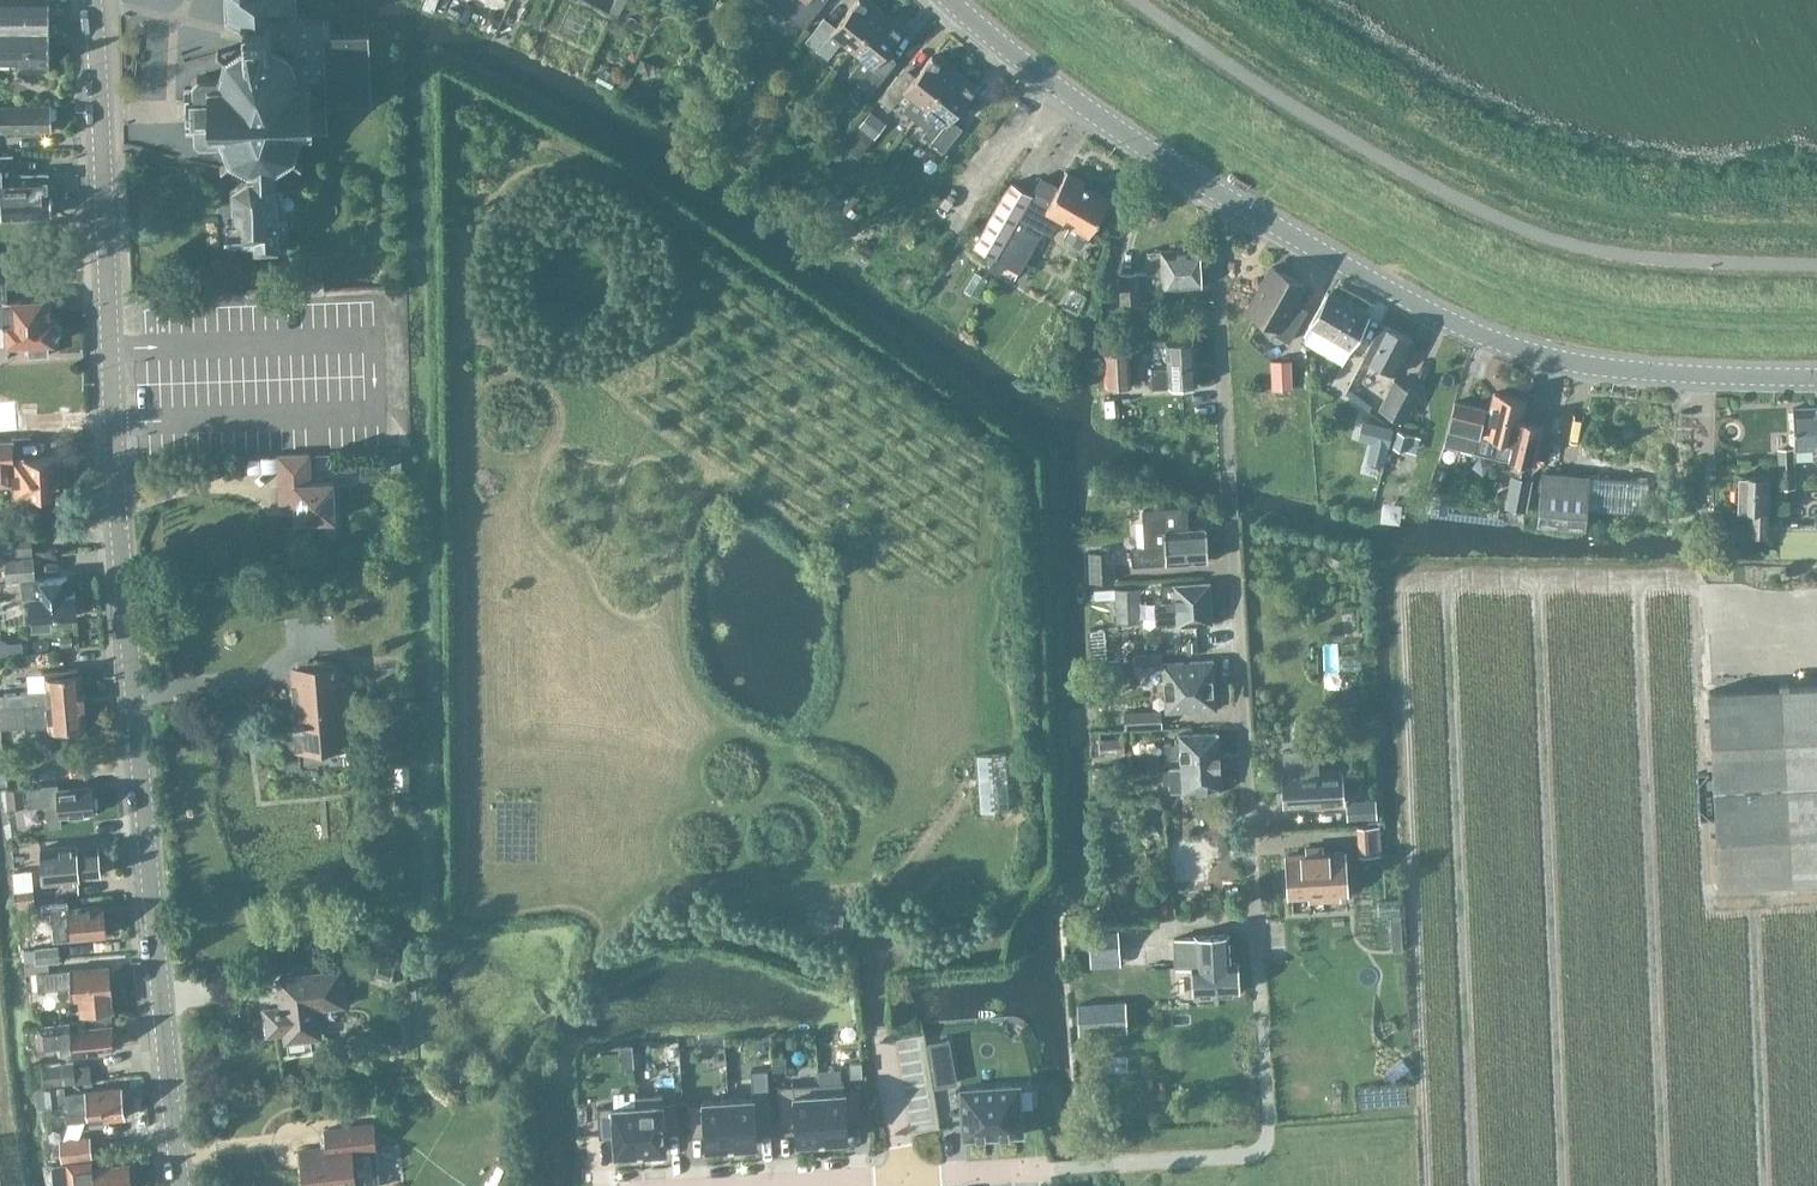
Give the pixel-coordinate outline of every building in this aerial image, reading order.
[(22,63),(22,69),(50,68),(49,0),(0,0),(0,63),(22,63)] [(225,21),(242,30),(243,46),(224,58),(218,76),(197,77),(192,87),(184,88),(185,134),(194,139),(199,144),(221,144),(228,162),(247,172),(275,170),(294,159),(302,133),(327,132),(326,104),(371,103),(368,34),(329,35),(329,19),(309,20),(295,13),(295,0),(225,0),(225,21)] [(771,2),(791,18),(803,27),(822,4),(825,0),(772,0),(771,2)] [(852,49),(883,11),(869,0),(862,0),(857,0),(836,27),(824,17),(805,41),(828,59),(842,41),(852,49)] [(862,57),(848,75),(859,83),(871,93),(889,69),(878,60),(901,31),(898,29),(900,25),(883,11),(852,49),(862,57)] [(897,75),(878,99),(890,109),(897,100),(905,107),(903,109),(915,119),(956,69),(938,55),(935,58),(932,56),(909,85),(897,75)] [(956,69),(915,119),(927,129),(923,134),(944,151),(963,127),(951,118),(974,89),(971,87),(973,83),(956,69)] [(52,130),(52,106),(0,107),(0,130),(52,130)] [(873,139),(886,122),(871,111),(858,127),(873,139)] [(2,201),(3,217),(51,215),(50,194),(49,194),(48,172),(12,174),(11,156),(0,156),(0,201),(2,201)] [(275,170),(247,172),(247,178),(231,188),(233,220),(227,221),(228,245),(253,244),(253,251),(278,250),(276,188),(297,188),(297,176),(276,176),(275,170)] [(1010,183),(974,247),(995,258),(989,269),(999,274),(1005,264),(1019,271),(1024,262),(1042,231),(1051,236),(1052,235),(1061,219),(1071,224),(1063,237),(1065,244),(1074,249),(1081,247),(1089,234),(1108,200),(1081,185),(1084,181),(1067,172),(1058,187),(1041,177),(1031,195),(1010,183)] [(1162,288),(1200,287),(1198,248),(1147,251),(1148,273),(1162,272),(1162,288)] [(1289,341),(1299,324),(1286,316),(1304,284),(1272,267),(1247,311),(1278,328),(1275,333),(1289,341)] [(1122,304),(1139,302),(1137,274),(1119,275),(1122,304)] [(0,286),(0,323),(5,323),(6,345),(29,344),(30,356),(48,355),(48,343),(54,342),(51,297),(4,300),(3,286),(0,286)] [(1328,292),(1308,325),(1350,349),(1354,342),(1356,343),(1359,337),(1357,336),(1369,315),(1328,292)] [(171,313),(170,322),(197,323),(198,314),(171,313)] [(1381,323),(1364,357),(1372,361),(1381,366),(1396,374),(1414,340),(1381,323)] [(1168,364),(1151,365),(1152,375),(1152,388),(1197,385),(1194,341),(1167,342),(1168,364)] [(1105,387),(1131,385),(1129,344),(1103,346),(1105,387)] [(1272,389),(1292,388),(1291,359),(1271,360),(1272,389)] [(1404,422),(1420,392),(1395,379),(1379,410),(1404,422)] [(1484,435),(1479,452),(1494,455),(1520,461),(1534,465),(1545,422),(1532,419),(1532,420),(1521,417),(1526,400),(1495,392),(1490,411),(1484,435)] [(1450,418),(1444,444),(1475,451),(1479,452),(1484,435),(1490,411),(1488,410),(1485,409),(1456,402),(1454,401),(1450,418)] [(0,403),(0,432),(18,430),(16,402),(0,403)] [(1816,448),(1816,406),(1792,407),(1794,449),(1816,448)] [(0,443),(0,487),(14,486),(15,495),(60,492),(58,455),(14,458),(14,442),(0,443)] [(1780,489),(1795,488),(1793,449),(1779,450),(1780,489)] [(334,481),(310,482),(309,455),(278,457),(280,504),(295,504),(296,523),(336,521),(334,481)] [(1646,513),(1648,481),(1542,472),(1537,524),(1585,529),(1587,508),(1646,513)] [(1505,507),(1526,511),(1532,480),(1511,476),(1505,507)] [(1735,490),(1734,500),(1738,503),(1738,508),(1749,508),(1749,532),(1768,533),(1770,477),(1739,476),(1739,488),(1735,490)] [(1131,565),(1207,561),(1205,527),(1186,528),(1185,511),(1181,507),(1142,509),(1144,547),(1130,548),(1131,565)] [(32,554),(31,535),(0,537),(0,557),(32,554)] [(1091,582),(1114,581),(1113,553),(1090,554),(1091,582)] [(7,582),(22,580),(23,597),(30,596),(33,627),(52,626),(51,616),(76,614),(75,592),(69,592),(68,577),(35,579),(33,556),(32,556),(32,554),(0,557),(0,582),(7,582)] [(1177,624),(1211,622),(1209,583),(1162,586),(1162,599),(1156,600),(1157,625),(1177,624)] [(1117,623),(1141,622),(1139,589),(1115,590),(1117,623)] [(1163,671),(1166,712),(1216,709),(1213,660),(1163,664),(1162,653),(1134,655),(1135,672),(1163,671)] [(1340,673),(1359,677),(1361,662),(1342,659),(1340,673)] [(347,745),(350,745),(344,681),(342,681),(341,665),(293,669),(294,685),(292,685),(295,722),(293,722),(295,748),(295,749),(295,750),(297,750),(348,746),(347,745)] [(3,694),(5,706),(83,700),(81,673),(78,674),(77,669),(45,672),(47,691),(3,694)] [(1779,688),(1708,691),(1719,882),(1790,879),(1790,880),(1816,879),(1816,685),(1779,687),(1779,688)] [(83,700),(5,706),(0,707),(0,729),(26,726),(26,732),(50,730),(86,726),(83,700)] [(1126,727),(1161,725),(1160,710),(1125,712),(1126,727)] [(1181,764),(1219,761),(1217,732),(1179,734),(1180,743),(1164,744),(1165,759),(1180,758),(1181,764)] [(1101,755),(1125,754),(1124,738),(1100,739),(1101,755)] [(1284,775),(1282,776),(1283,806),(1347,803),(1348,818),(1365,817),(1364,797),(1344,798),(1343,773),(1320,774),(1318,749),(1282,752),(1284,775)] [(1006,753),(977,755),(980,811),(1009,809),(1006,753)] [(1221,790),(1219,761),(1181,764),(1181,768),(1169,769),(1171,792),(1221,790)] [(31,785),(56,783),(55,771),(30,773),(31,785)] [(57,785),(26,787),(27,807),(46,805),(49,828),(61,826),(60,816),(95,813),(92,786),(58,789),(57,785)] [(25,788),(7,789),(8,807),(26,805),(25,788)] [(1378,826),(1358,827),(1360,852),(1380,851),(1378,826)] [(1171,862),(1197,860),(1196,843),(1169,845),(1171,862)] [(10,877),(11,889),(35,886),(30,844),(21,845),(24,876),(10,877)] [(79,877),(100,875),(98,846),(76,848),(76,845),(41,848),(43,883),(79,880),(79,877)] [(1343,851),(1287,855),(1289,895),(1345,892),(1343,851)] [(70,938),(106,935),(103,905),(68,908),(68,900),(42,903),(42,912),(50,911),(52,925),(54,939),(70,938)] [(1192,964),(1194,993),(1238,991),(1237,961),(1231,962),(1229,926),(1195,928),(1183,929),(1184,942),(1177,942),(1178,965),(1192,964)] [(1117,931),(1088,932),(1090,954),(1118,952),(1117,931)] [(36,963),(48,962),(60,961),(59,946),(35,948),(35,950),(24,951),(25,963),(36,962),(36,963)] [(1124,998),(1148,996),(1144,948),(1120,950),(1121,967),(1124,998)] [(49,971),(48,962),(36,963),(36,962),(25,963),(24,963),(25,975),(37,974),(38,990),(72,987),(73,999),(80,999),(82,1011),(112,1009),(111,996),(112,996),(109,966),(49,971)] [(316,1008),(343,1004),(339,971),(279,979),(282,1007),(266,1009),(269,1033),(285,1031),(287,1041),(320,1036),(316,1008)] [(1124,1002),(1079,1005),(1080,1033),(1126,1031),(1124,1002)] [(58,1023),(38,1025),(40,1044),(59,1043),(60,1052),(75,1051),(78,1054),(84,1054),(86,1050),(114,1047),(112,1025),(70,1029),(69,1022),(58,1023)] [(42,1065),(44,1086),(76,1082),(74,1062),(42,1065)] [(953,1067),(934,1071),(937,1092),(956,1089),(953,1067)] [(750,1070),(752,1097),(756,1132),(771,1132),(767,1069),(750,1070)] [(822,1142),(825,1141),(848,1139),(847,1122),(861,1121),(859,1090),(845,1091),(844,1082),(818,1083),(822,1142)] [(819,1142),(822,1142),(818,1083),(778,1086),(781,1126),(795,1125),(796,1143),(819,1141),(819,1142)] [(1020,1084),(958,1087),(962,1140),(1024,1137),(1020,1084)] [(57,1086),(45,1088),(47,1107),(59,1106),(57,1086)] [(103,1120),(124,1118),(121,1087),(64,1093),(65,1111),(87,1109),(89,1126),(104,1124),(103,1120)] [(635,1095),(636,1105),(637,1105),(640,1153),(643,1153),(666,1151),(665,1133),(679,1132),(677,1102),(663,1103),(662,1094),(635,1095)] [(752,1097),(728,1099),(731,1147),(734,1147),(757,1145),(756,1132),(752,1097)] [(728,1099),(702,1101),(703,1106),(688,1107),(690,1137),(705,1136),(705,1148),(728,1147),(728,1148),(731,1147),(728,1099)] [(637,1153),(640,1153),(637,1105),(636,1105),(597,1107),(599,1138),(613,1137),(614,1154),(637,1153)] [(375,1147),(373,1125),(326,1130),(328,1146),(301,1149),(305,1185),(380,1185),(375,1147)] [(91,1156),(90,1137),(61,1139),(63,1159),(91,1156)] [(53,1166),(55,1184),(68,1182),(71,1184),(78,1183),(78,1185),(132,1185),(129,1163),(93,1168),(92,1161),(82,1162),(65,1163),(53,1166)]
